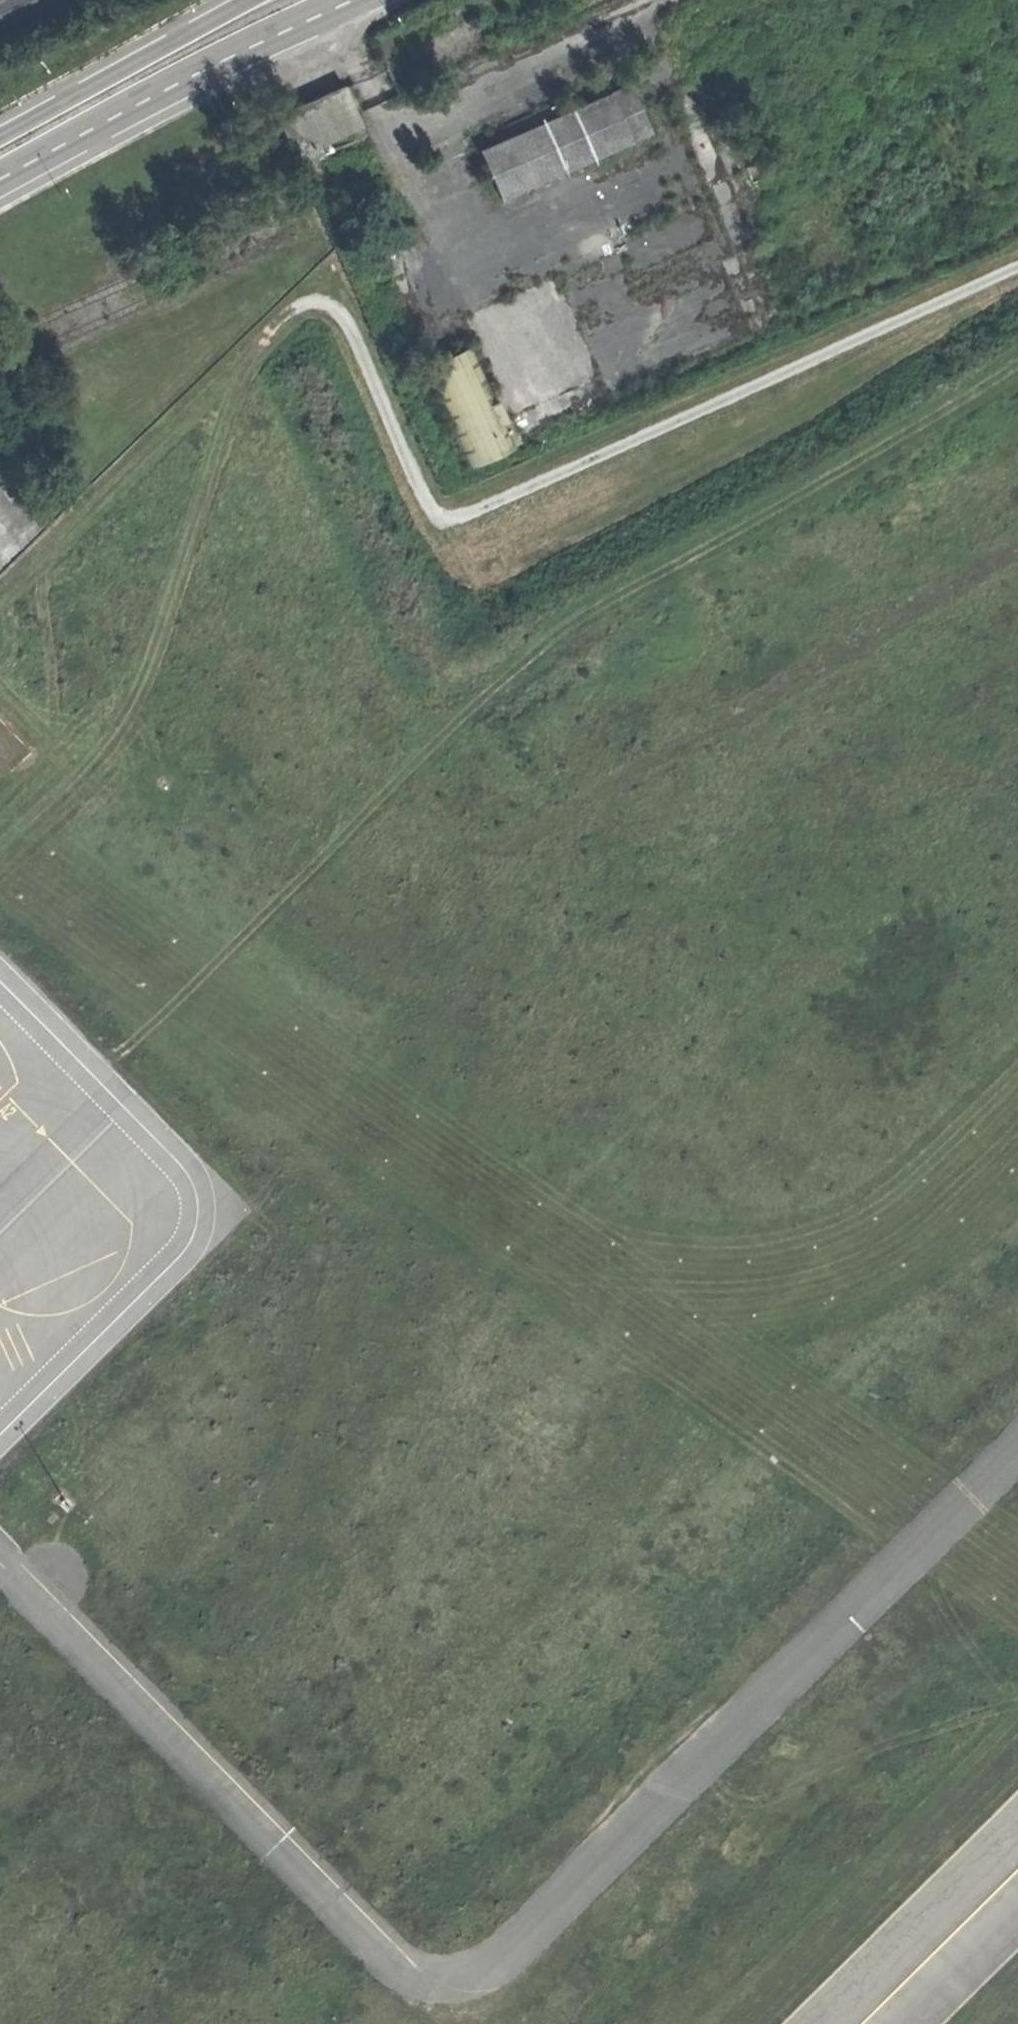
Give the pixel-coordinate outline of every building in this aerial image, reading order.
[(346,84),(280,118),(302,161),(369,127),(346,84)] [(632,85),(481,151),(504,200),(654,135),(632,85)]
